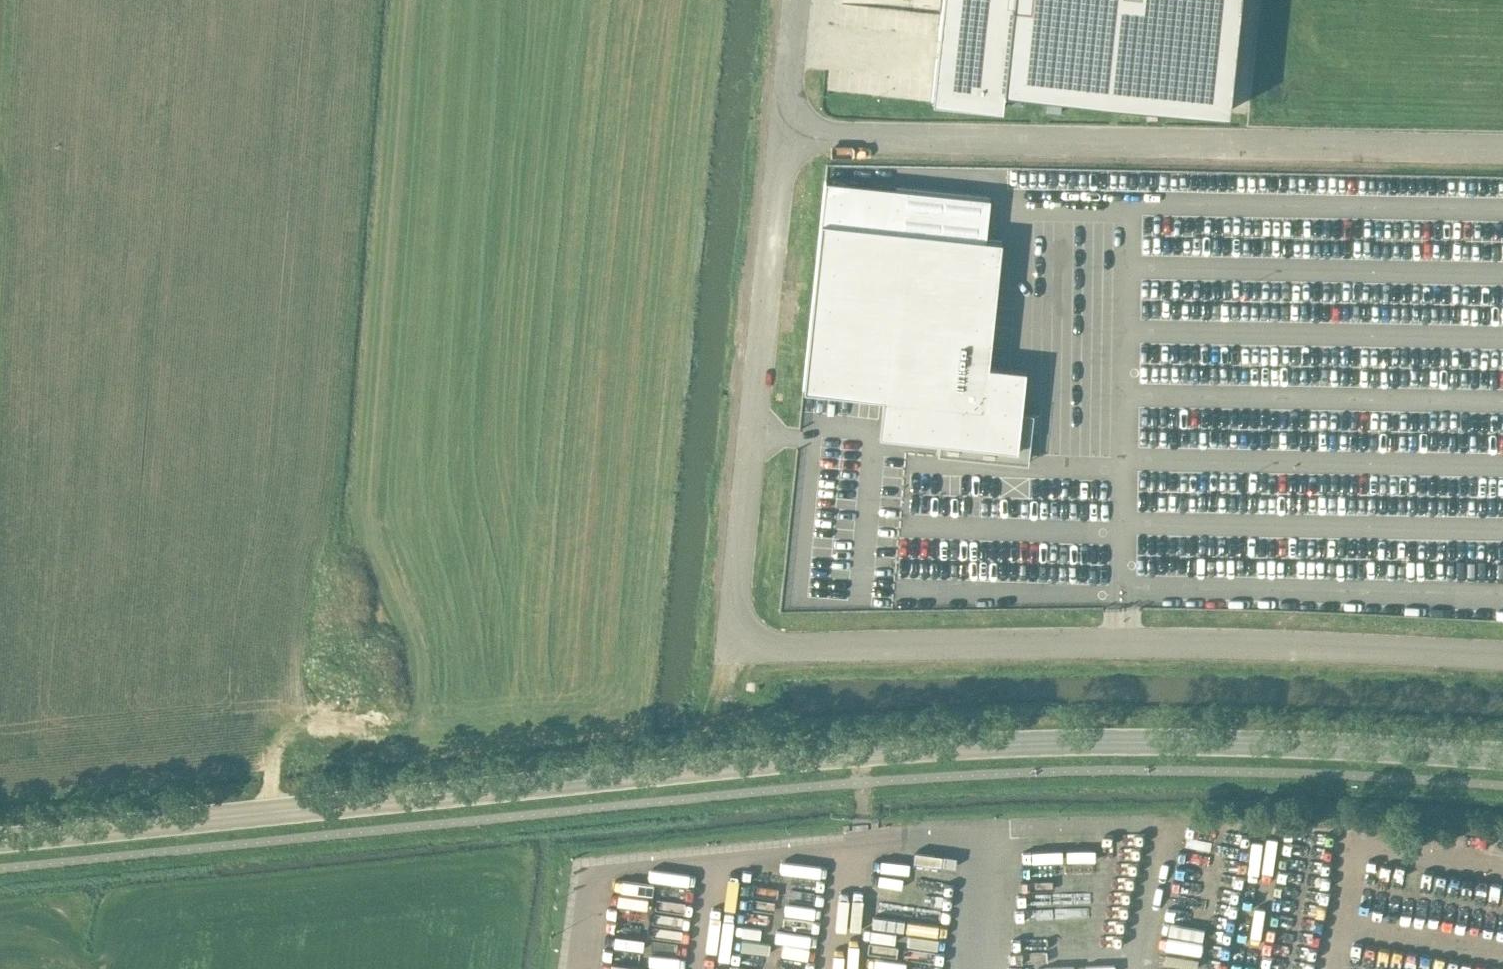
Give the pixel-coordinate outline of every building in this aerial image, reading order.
[(932,106),(1001,117),(1001,97),(1229,122),(1242,0),(943,0),(932,106)] [(890,229),(819,222),(802,390),(882,398),(879,434),(1016,448),(1023,369),(987,366),(1000,240),(984,238),(987,206),(894,196),(890,229)]
